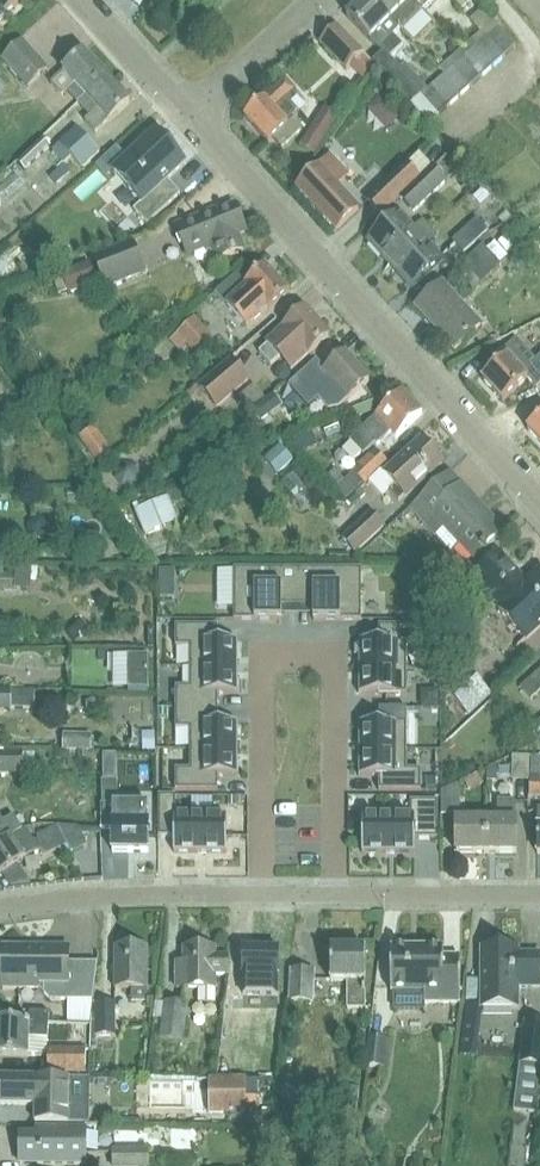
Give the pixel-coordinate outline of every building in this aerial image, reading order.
[(24,0),(0,0),(0,22),(24,0)] [(427,92),(404,67),(400,71),(390,61),(404,47),(393,36),(399,30),(370,0),(365,0),(347,18),(383,54),(374,63),(392,81),(413,104),(420,97),(427,92)] [(410,0),(370,0),(399,30),(413,44),(434,24),(423,13),(410,0)] [(423,13),(436,0),(410,0),(423,13)] [(462,12),(474,1),(473,0),(451,0),(462,12)] [(373,64),(364,54),(337,27),(320,44),(347,71),(352,66),(361,76),(373,64)] [(485,40),(503,59),(515,48),(497,30),(485,40)] [(503,60),(503,59),(485,40),(476,49),(493,69),(503,60)] [(22,44),(3,62),(27,87),(46,69),(22,44)] [(493,69),(476,49),(466,57),(464,59),(482,79),(493,69)] [(453,69),(464,59),(466,57),(460,51),(439,71),(444,76),(453,69)] [(62,98),(67,93),(78,105),(107,79),(83,54),(63,72),(65,73),(51,86),(62,98)] [(464,59),(453,69),(470,89),(482,79),(464,59)] [(459,98),(470,89),(453,69),(444,76),(442,78),(459,98)] [(265,100),(245,118),(268,145),(301,116),(293,107),(303,98),(290,84),(297,79),(294,75),(287,81),(286,80),(265,100)] [(448,108),(459,98),(442,78),(431,88),(448,108)] [(109,123),(112,121),(130,104),(107,79),(78,105),(89,118),(84,122),(95,134),(108,122),(109,123)] [(431,88),(427,92),(420,97),(438,117),(448,108),(431,88)] [(427,127),(438,117),(420,97),(413,104),(410,107),(427,127)] [(324,109),(300,146),(315,156),(339,119),(324,109)] [(101,153),(97,148),(77,128),(52,152),(56,156),(49,162),(57,170),(70,158),(83,171),(101,153)] [(134,212),(147,227),(181,195),(168,182),(186,165),(156,133),(113,172),(143,204),(134,212)] [(331,159),(315,174),(298,190),(337,232),(359,211),(337,187),(348,176),(331,159)] [(420,178),(408,165),(367,204),(380,216),(399,199),(420,178)] [(432,171),(422,180),(420,178),(399,199),(414,214),(446,185),(443,182),(432,171)] [(217,261),(220,260),(243,251),(237,236),(245,233),(235,208),(204,220),(202,216),(176,227),(188,256),(211,247),(217,261)] [(423,221),(413,230),(400,216),(370,243),(384,258),(388,254),(395,262),(430,229),(423,221)] [(487,232),(478,222),(476,220),(451,243),(462,254),(487,232)] [(438,237),(430,229),(395,262),(401,269),(398,273),(412,288),(441,261),(428,246),(438,237)] [(104,292),(147,276),(134,241),(91,257),(104,292)] [(482,247),(462,265),(481,285),(500,267),(501,266),(494,259),(482,246),(482,247)] [(89,263),(61,275),(69,295),(97,283),(89,263)] [(269,312),(289,294),(265,267),(246,285),(237,276),(216,294),(234,314),(247,329),(268,310),(269,312)] [(455,351),(472,335),(481,327),(441,285),(416,308),(455,351)] [(305,311),(288,327),(285,329),(286,330),(273,341),(259,355),(271,367),(278,360),(290,373),(309,356),(329,338),(305,311)] [(195,319),(177,335),(187,345),(204,329),(195,319)] [(482,381),(503,404),(520,387),(528,381),(537,391),(539,388),(539,358),(535,363),(516,341),(502,354),(488,366),(493,372),(482,381)] [(290,387),(309,408),(318,400),(329,412),(339,409),(350,400),(369,382),(345,356),(328,372),(326,373),(317,362),(307,371),(290,387)] [(232,362),(199,390),(200,391),(217,411),(250,382),(232,362)] [(65,382),(68,385),(72,386),(75,383),(76,379),(74,376),(69,375),(65,378),(65,382)] [(397,439),(405,431),(423,415),(402,393),(359,434),(349,442),(363,456),(372,448),(375,445),(377,446),(391,432),(397,439)] [(263,403),(252,411),(261,423),(272,415),(263,403)] [(527,431),(539,445),(539,419),(527,431)] [(311,435),(296,442),(301,454),(316,447),(311,435)] [(423,443),(405,459),(386,478),(396,488),(390,493),(400,503),(405,498),(406,499),(443,464),(423,443)] [(105,445),(91,455),(97,463),(110,453),(105,445)] [(278,476),(293,462),(279,446),(264,460),(278,476)] [(364,487),(378,474),(388,464),(376,452),(352,475),(334,492),(344,502),(362,485),(364,487)] [(124,463),(116,469),(114,479),(121,487),(131,488),(138,482),(140,472),(134,464),(124,463)] [(473,561),(499,538),(478,515),(484,510),(450,474),(432,490),(410,511),(434,537),(443,529),(473,561)] [(145,536),(179,522),(170,499),(135,512),(145,536)] [(356,553),(380,531),(368,518),(344,540),(356,553)] [(527,586),(524,588),(516,579),(518,577),(499,555),(481,571),(472,580),(500,611),(499,612),(526,641),(539,628),(539,574),(527,586)] [(282,612),(298,612),(298,570),(234,570),(234,622),(282,622),(282,612)] [(298,570),(298,612),(314,612),(314,621),(362,622),(362,570),(298,570)] [(442,570),(431,570),(430,598),(442,598),(442,570)] [(174,571),(158,571),(158,580),(174,580),(174,571)] [(0,575),(0,591),(24,591),(24,575),(0,575)] [(442,599),(423,599),(423,622),(442,622),(442,599)] [(74,642),(87,629),(80,622),(67,636),(74,642)] [(191,669),(238,669),(238,642),(218,642),(218,628),(176,627),(176,648),(191,648),(191,669)] [(362,642),(362,669),(410,669),(410,648),(424,648),(424,628),(382,628),(382,642),(362,642)] [(127,656),(127,690),(148,690),(148,656),(127,656)] [(488,696),(461,668),(440,689),(467,717),(488,696)] [(238,695),(238,669),(191,669),(191,689),(176,689),(176,710),(218,710),(218,695),(238,695)] [(410,669),(362,669),(362,695),(410,695),(410,669)] [(520,689),(531,700),(539,692),(539,671),(520,689)] [(427,692),(422,697),(422,708),(431,708),(439,708),(439,698),(439,692),(427,692)] [(12,693),(0,693),(0,710),(12,710),(21,710),(21,709),(35,709),(35,694),(21,694),(21,693),(12,693)] [(100,704),(93,700),(86,704),(86,712),(92,716),(100,712),(100,704)] [(191,751),(238,751),(238,724),(218,724),(218,710),(176,710),(176,731),(191,731),(191,751)] [(530,732),(538,740),(539,738),(539,722),(530,732)] [(362,724),(362,751),(410,751),(410,724),(362,724)] [(143,733),(143,753),(155,753),(155,733),(143,733)] [(91,736),(63,735),(63,752),(91,753),(91,736)] [(238,778),(238,751),(191,751),(191,771),(176,771),(176,792),(218,792),(218,778),(238,778)] [(410,771),(410,751),(362,751),(362,778),(382,778),(382,792),(424,792),(424,771),(410,771)] [(23,776),(23,775),(46,775),(46,756),(0,756),(0,776),(23,776)] [(539,799),(539,757),(527,757),(527,783),(530,783),(529,798),(539,799)] [(486,770),(486,783),(496,783),(497,765),(486,770)] [(149,854),(149,830),(149,808),(137,808),(119,808),(118,782),(101,782),(102,807),(101,807),(101,831),(113,830),(113,854),(149,854)] [(441,798),(441,817),(458,817),(459,784),(441,794),(441,798)] [(176,797),(159,797),(159,838),(174,839),(174,854),(227,854),(227,817),(176,817),(176,797)] [(365,818),(365,854),(418,854),(418,835),(441,835),(441,817),(441,798),(414,798),(414,818),(365,818)] [(516,855),(516,821),(515,802),(497,802),(498,821),(484,821),(484,855),(516,855)] [(23,831),(13,816),(2,823),(0,820),(0,846),(12,838),(23,831)] [(457,821),(457,831),(457,855),(484,855),(484,821),(457,821)] [(23,831),(12,838),(0,846),(0,877),(38,852),(42,858),(68,846),(72,854),(87,847),(79,829),(58,828),(37,836),(38,838),(34,841),(25,829),(23,831)] [(3,948),(3,990),(39,990),(39,985),(44,985),(44,995),(51,1002),(67,1002),(67,1023),(90,1024),(97,964),(69,964),(69,948),(3,948)] [(148,1004),(148,989),(148,949),(115,949),(115,989),(132,989),(132,1004),(148,1004)] [(214,986),(215,977),(227,977),(227,959),(215,958),(216,950),(183,949),(183,969),(176,969),(176,990),(199,990),(198,1004),(215,1005),(217,986),(214,986)] [(263,1011),(279,1011),(279,950),(244,950),(244,980),(263,980),(263,1011)] [(365,1009),(365,974),(365,950),(331,950),(331,982),(349,982),(349,1009),(365,1009)] [(444,950),(391,950),(391,993),(393,993),(394,1010),(425,1010),(425,1004),(460,1004),(460,958),(444,958),(444,950)] [(481,968),(485,968),(485,977),(481,977),(481,1000),(481,1009),(518,1009),(518,989),(539,989),(539,955),(518,955),(518,950),(481,950),(481,968)] [(315,1002),(315,971),(293,971),(292,1002),(315,1002)] [(231,994),(229,1019),(242,1020),(244,995),(231,994)] [(189,1007),(167,1003),(161,1041),(183,1044),(189,1007)] [(116,1038),(115,1004),(94,1004),(94,1038),(116,1038)] [(38,1039),(47,1040),(49,1014),(30,1013),(29,1022),(0,1021),(0,1056),(28,1057),(29,1039),(38,1039)] [(519,1065),(539,1068),(539,1027),(524,1025),(519,1065)] [(261,1049),(262,1049),(262,1054),(276,1054),(261,1038),(261,1049)] [(374,1069),(389,1070),(392,1042),(369,1038),(365,1068),(374,1069)] [(86,1073),(86,1052),(48,1051),(48,1073),(86,1073)] [(519,1065),(513,1112),(538,1115),(539,1101),(539,1068),(519,1065)] [(88,1080),(0,1079),(0,1106),(36,1106),(35,1124),(59,1124),(88,1124),(88,1080)] [(247,1080),(210,1080),(210,1117),(246,1117),(247,1117),(247,1108),(247,1080)] [(301,1092),(288,1082),(281,1093),(294,1102),(301,1092)] [(85,1131),(63,1130),(40,1130),(40,1137),(20,1136),(20,1165),(85,1165),(85,1131)] [(149,1152),(113,1152),(113,1165),(149,1165),(149,1152)] [(159,1165),(198,1165),(198,1158),(160,1157),(159,1165)]
